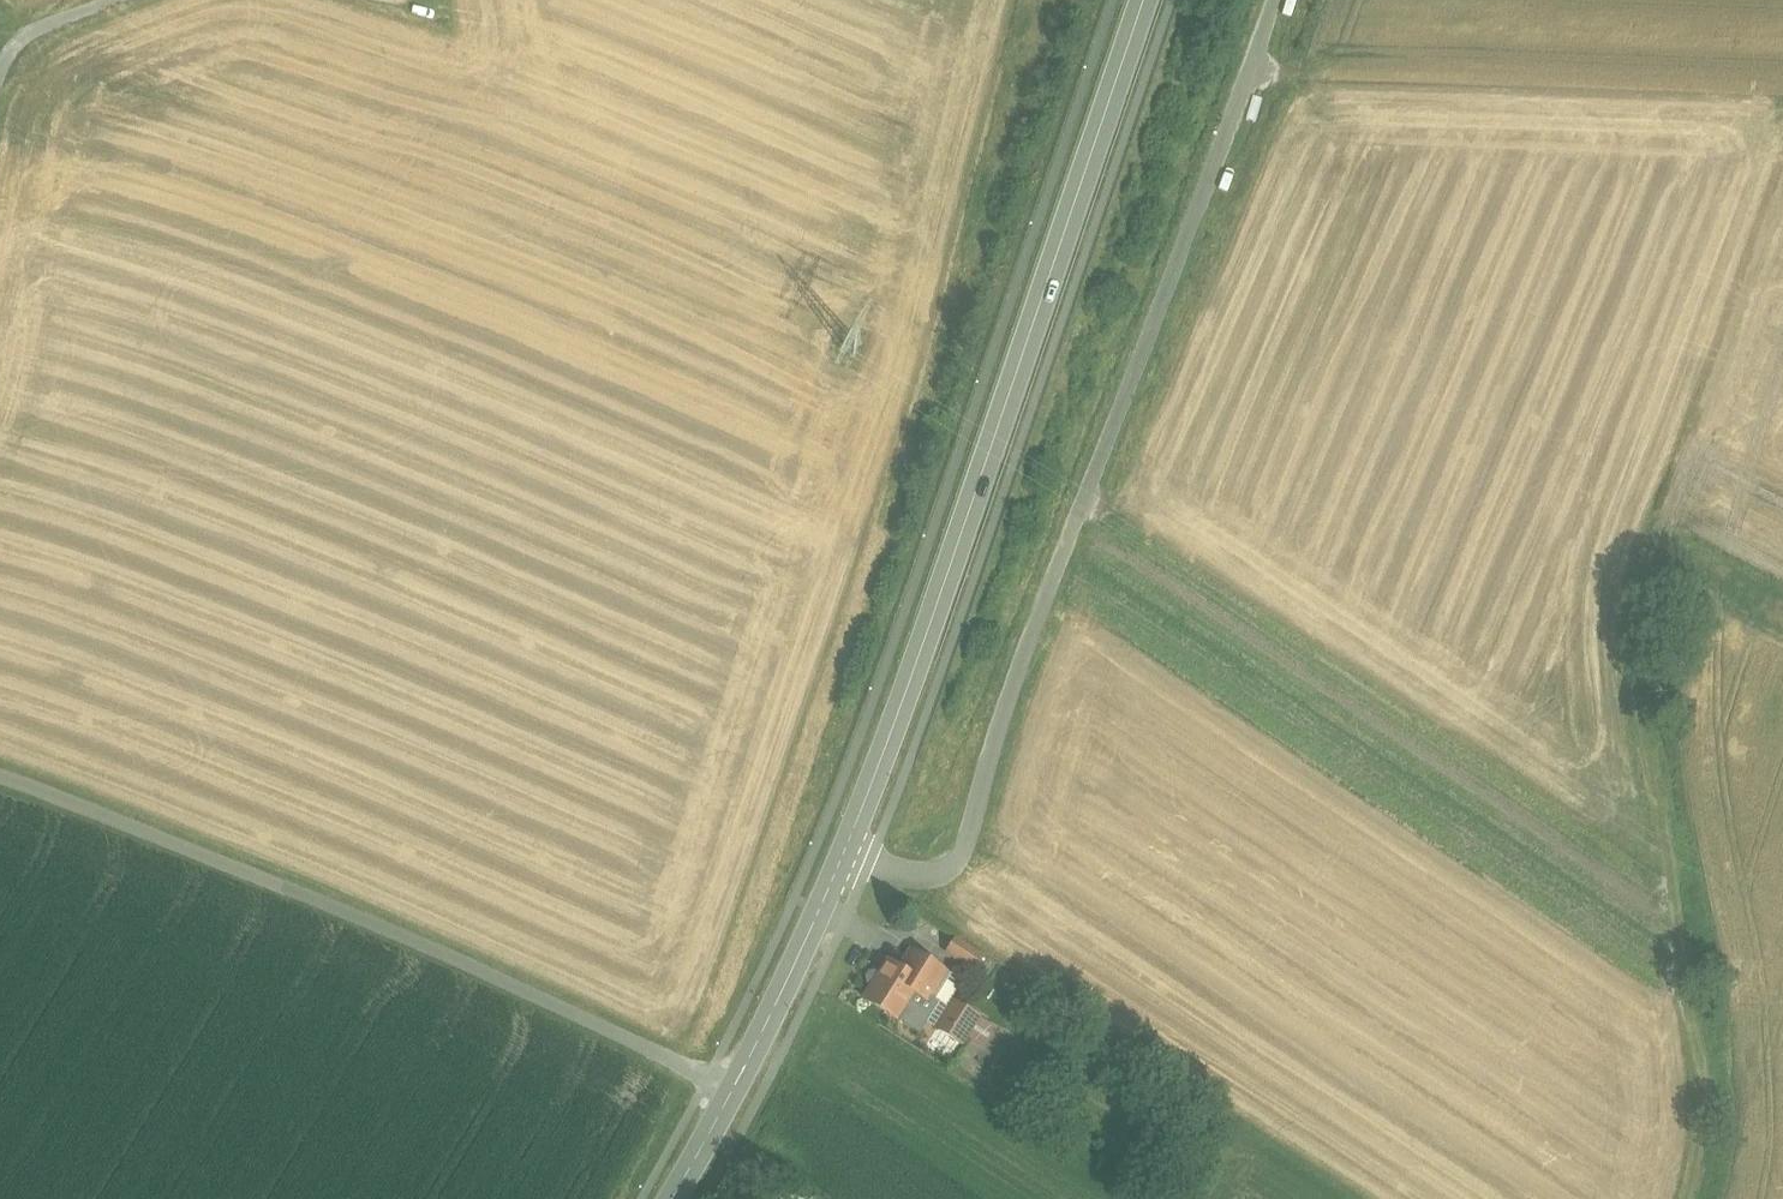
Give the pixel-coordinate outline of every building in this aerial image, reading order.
[(985,959),(957,941),(949,954),(976,972),(985,959)] [(913,949),(902,967),(890,959),(881,974),(876,971),(871,972),(868,976),(870,982),(874,985),(866,998),(922,1033),(941,1001),(932,996),(948,970),(913,949)] [(981,1016),(955,1000),(938,1028),(963,1044),(981,1016)]
